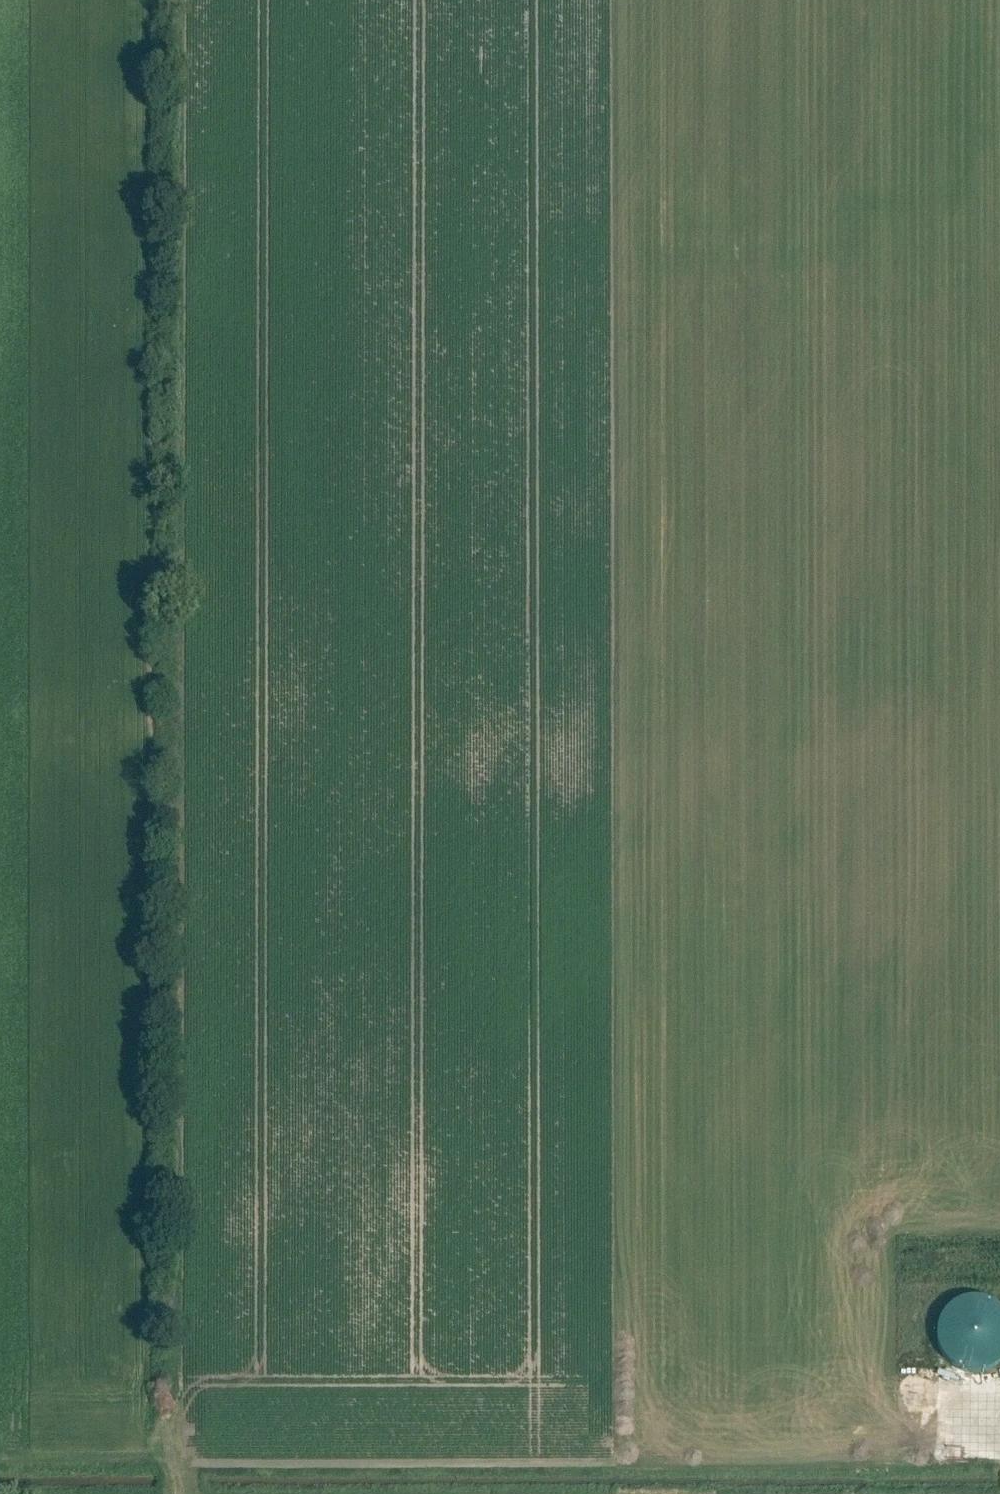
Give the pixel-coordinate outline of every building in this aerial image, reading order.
[(999,1361),(999,1303),(995,1293),(936,1321),(963,1379),(999,1361)]
